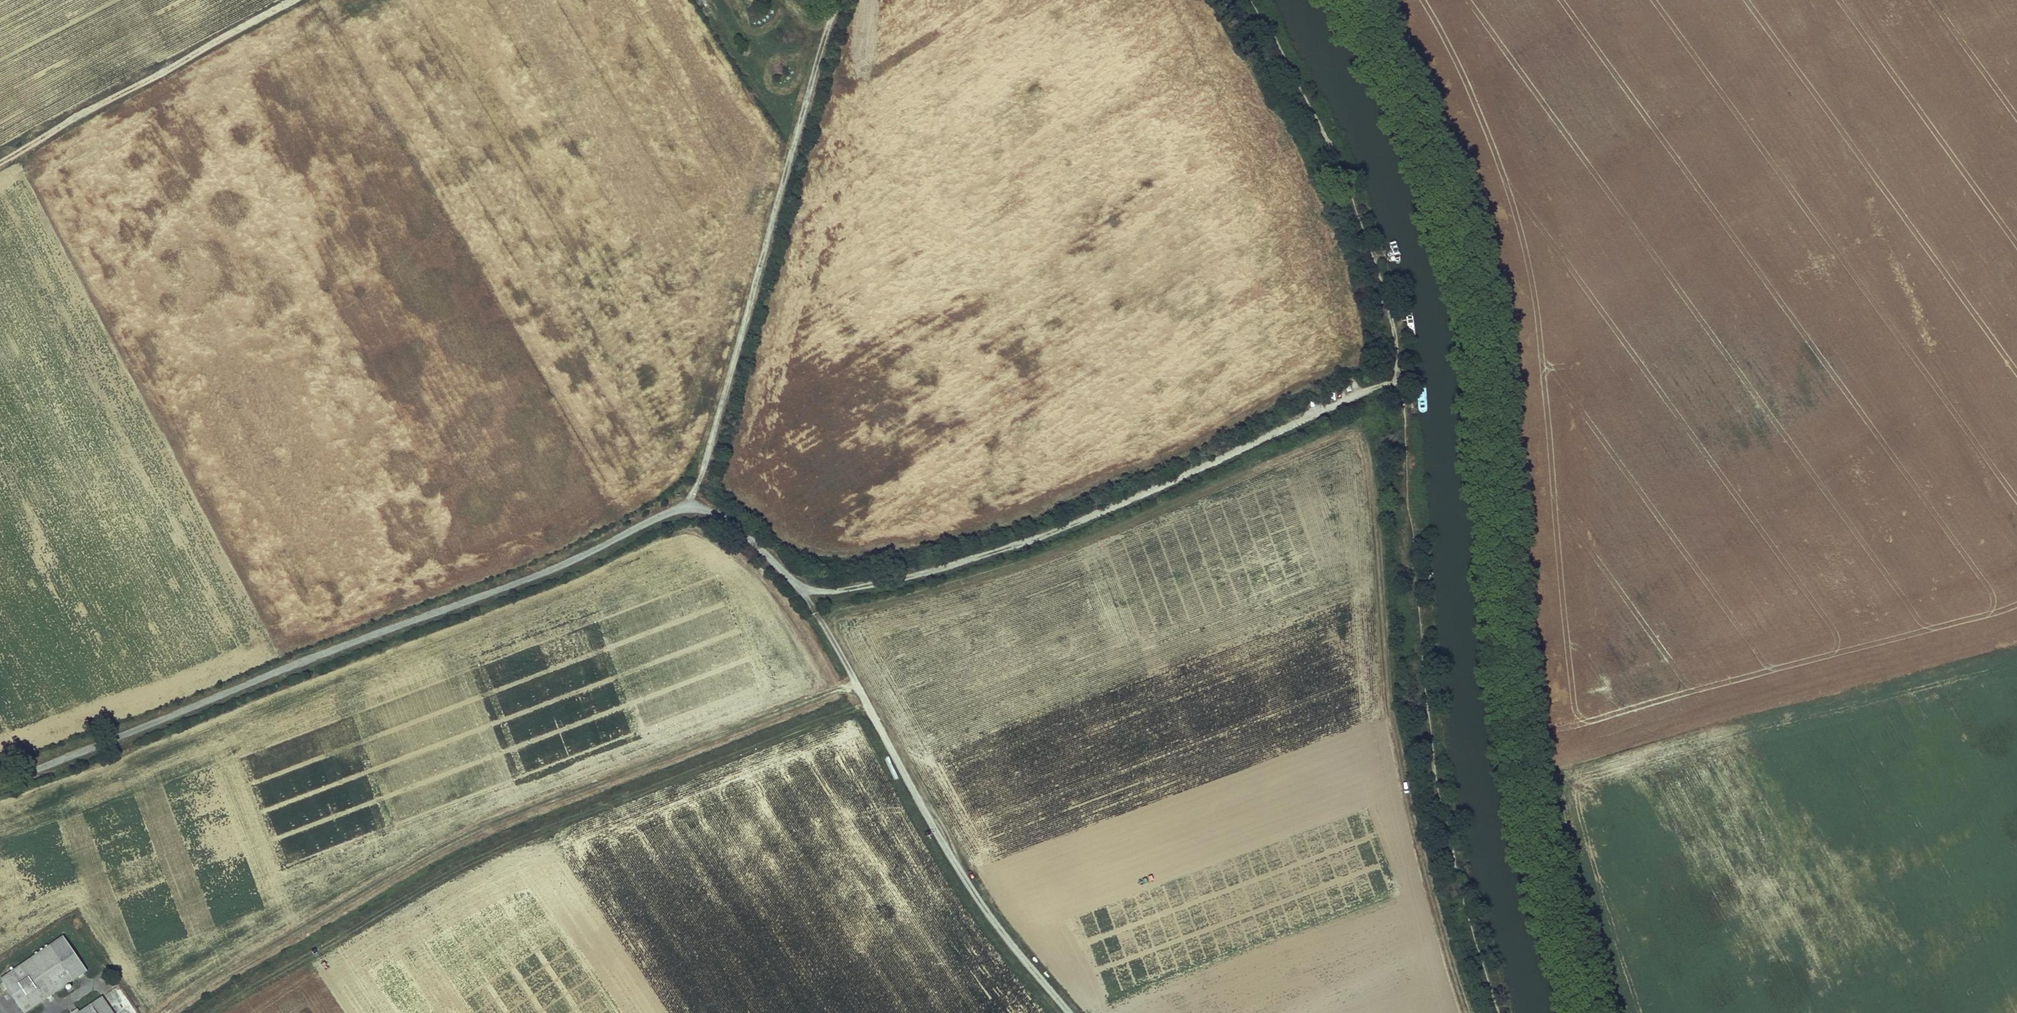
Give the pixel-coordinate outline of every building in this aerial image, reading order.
[(1,980),(23,1012),(26,1012),(74,980),(88,970),(64,936),(51,946),(1,980)] [(111,1012),(101,999),(91,1006),(96,1012),(110,1012),(111,1012)]
